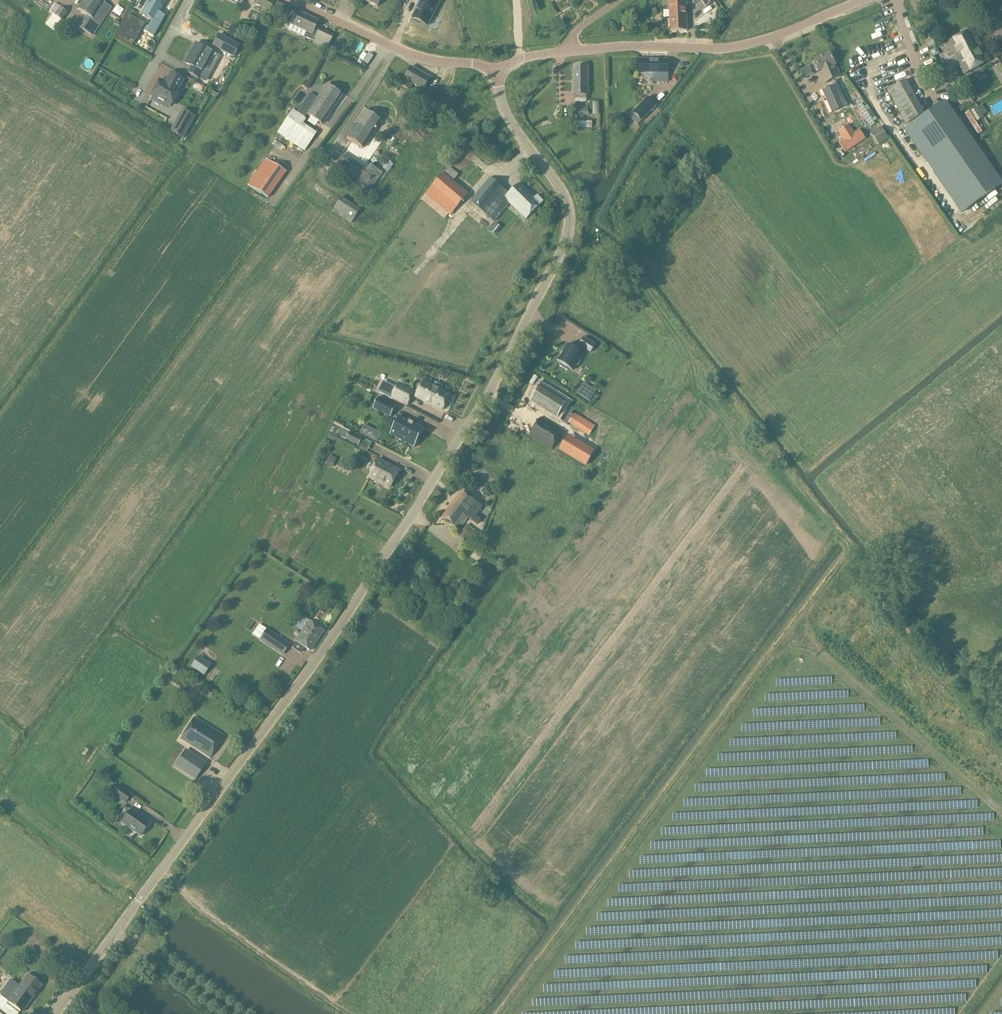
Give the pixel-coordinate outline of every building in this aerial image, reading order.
[(88,15),(80,27),(93,35),(111,7),(104,2),(106,0),(84,0),(78,9),(88,15)] [(153,36),(165,15),(159,12),(166,0),(148,0),(141,13),(150,18),(143,31),(153,36)] [(272,0),(256,0),(254,3),(270,10),(274,1),(272,0)] [(362,1),(378,9),(382,0),(362,0),(362,1)] [(415,15),(430,22),(441,0),(422,0),(421,0),(418,6),(419,6),(415,15)] [(670,31),(688,30),(686,0),(669,0),(670,31)] [(47,24),(56,29),(62,20),(67,13),(60,7),(55,15),(53,14),(47,24)] [(296,10),(290,24),(307,31),(305,36),(314,40),(313,42),(327,48),(334,34),(316,26),(318,21),(296,10)] [(972,28),(948,42),(965,74),(990,60),(972,28)] [(140,40),(148,45),(152,39),(143,34),(140,40)] [(239,46),(218,35),(213,45),(233,56),(239,46)] [(148,45),(140,40),(138,39),(135,45),(145,51),(148,45)] [(211,52),(195,44),(185,63),(191,66),(188,72),(200,79),(203,72),(201,71),(211,52)] [(831,53),(815,60),(816,62),(815,63),(814,65),(816,69),(818,69),(819,69),(825,83),(841,76),(831,53)] [(641,59),(641,73),(645,73),(645,76),(654,76),(654,81),(668,81),(669,59),(641,59)] [(574,66),(574,94),(575,94),(575,101),(587,101),(587,94),(588,94),(588,66),(574,66)] [(803,77),(812,73),(809,66),(800,69),(803,77)] [(430,77),(413,67),(406,78),(407,78),(403,84),(409,88),(413,82),(423,88),(430,77)] [(183,80),(171,73),(167,80),(168,80),(166,84),(159,80),(150,96),(170,107),(178,91),(177,90),(183,80)] [(907,80),(889,90),(907,124),(925,114),(907,80)] [(191,89),(204,93),(206,87),(193,83),(191,89)] [(297,112),(293,109),(278,132),(305,150),(316,133),(301,123),(305,118),(307,114),(323,124),(342,95),(326,85),(320,95),(310,110),(303,104),(297,112)] [(437,90),(430,86),(423,98),(430,102),(437,90)] [(445,95),(439,91),(429,106),(436,110),(445,95)] [(635,112),(641,118),(643,120),(657,105),(648,97),(635,112)] [(929,113),(905,130),(905,129),(904,130),(962,213),(1001,185),(1001,182),(945,101),(946,101),(946,100),(945,101),(945,102),(929,113)] [(965,114),(971,123),(987,113),(981,104),(965,114)] [(575,106),(575,119),(589,118),(589,106),(575,106)] [(193,117),(182,110),(170,131),(182,138),(193,117)] [(365,111),(347,138),(363,148),(381,121),(365,111)] [(592,120),(576,119),(576,127),(592,128),(592,120)] [(872,133),(879,144),(889,137),(881,127),(872,133)] [(860,129),(845,139),(840,143),(845,151),(866,138),(860,129)] [(335,166),(342,171),(348,176),(355,180),(353,182),(363,189),(365,187),(371,191),(378,178),(379,179),(383,173),(370,164),(366,169),(343,154),(335,166)] [(268,198),(287,172),(264,158),(247,185),(268,198)] [(388,160),(383,168),(388,172),(394,164),(388,160)] [(454,166),(437,189),(475,216),(492,193),(454,166)] [(500,219),(522,234),(529,225),(525,223),(533,212),(531,211),(536,204),(519,192),(500,219)] [(340,197),(332,211),(351,224),(360,210),(340,197)] [(595,343),(584,337),(584,336),(579,345),(591,353),(596,344),(595,343)] [(583,354),(568,345),(564,352),(563,351),(561,355),(562,355),(558,361),(562,363),(560,365),(568,370),(569,368),(573,370),(576,364),(578,366),(582,357),(581,357),(583,354)] [(434,387),(424,382),(416,396),(443,410),(450,395),(441,390),(443,386),(436,382),(434,387)] [(412,394),(398,386),(390,401),(405,409),(413,393),(412,394)] [(532,401),(558,417),(568,402),(541,386),(532,401)] [(596,390),(590,387),(583,398),(590,401),(596,390)] [(396,406),(379,397),(373,408),(391,417),(396,406)] [(567,423),(589,435),(595,424),(574,412),(567,423)] [(424,429),(399,416),(390,434),(415,447),(424,429)] [(541,417),(530,436),(552,450),(563,430),(541,417)] [(363,438),(350,432),(346,440),(359,446),(363,438)] [(374,432),(371,438),(377,442),(381,435),(374,432)] [(557,450),(585,465),(594,448),(566,433),(557,450)] [(330,454),(326,462),(334,466),(338,459),(330,454)] [(379,459),(370,477),(391,488),(400,470),(379,459)] [(463,491),(443,517),(459,529),(469,517),(478,524),(481,519),(476,515),(483,506),(463,491)] [(310,621),(296,640),(310,650),(324,630),(310,621)] [(289,644),(267,629),(260,639),(282,654),(289,644)] [(189,666),(203,675),(210,663),(196,655),(189,666)] [(181,738),(210,757),(224,736),(194,717),(181,738)] [(206,763),(186,749),(180,758),(187,762),(182,769),(196,779),(206,763)] [(114,794),(126,802),(130,796),(119,788),(114,794)] [(130,810),(122,822),(141,835),(150,823),(130,810)] [(11,1004),(22,1012),(42,985),(28,974),(19,986),(12,980),(9,980),(5,985),(7,988),(0,997),(0,1013),(3,1013),(11,1004)]
